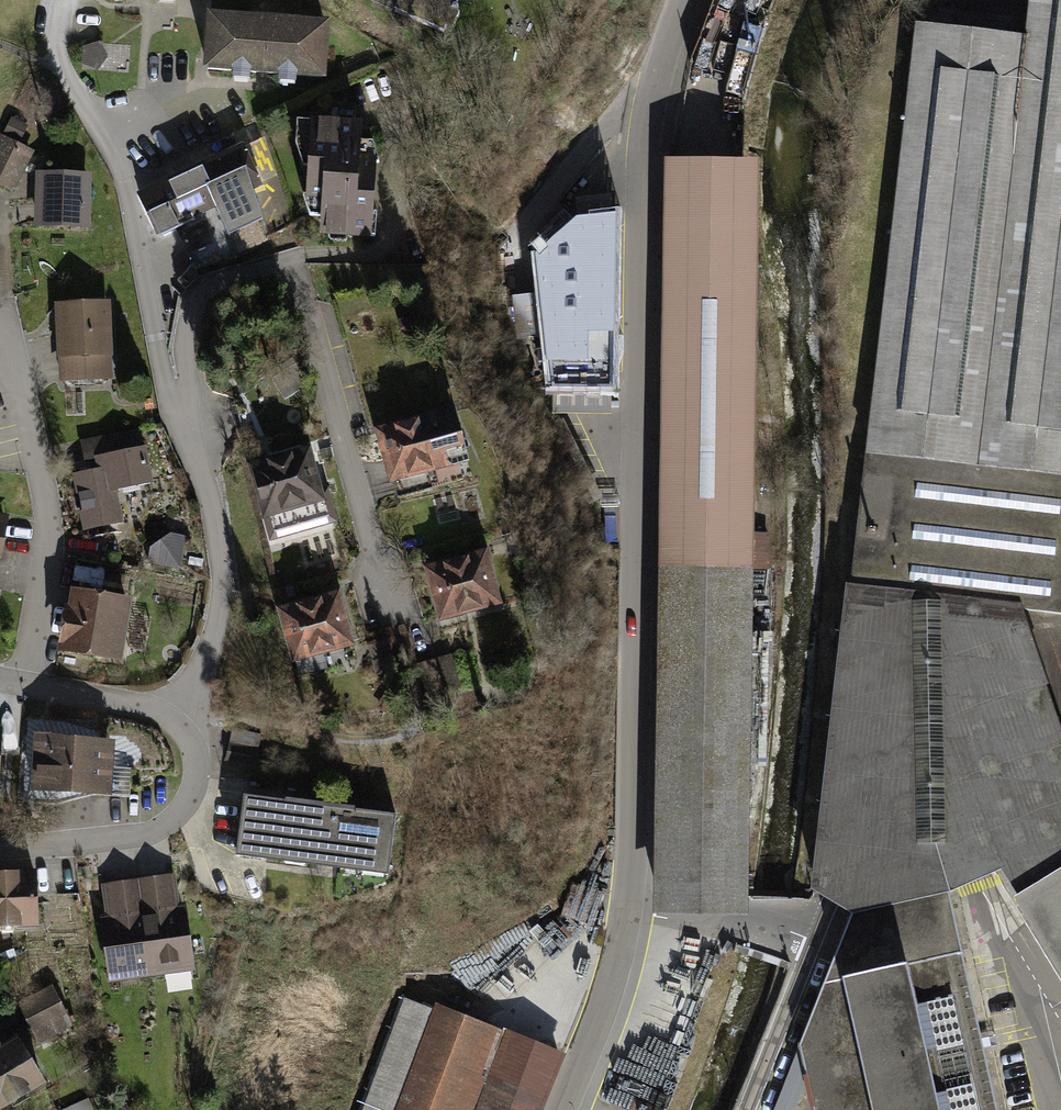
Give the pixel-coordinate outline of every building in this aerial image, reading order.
[(396,10),(444,30),(446,25),(453,28),(460,13),(453,10),(458,0),(400,0),(396,10)] [(773,0),(725,0),(717,33),(704,30),(696,63),(712,66),(717,44),(736,49),(726,89),(750,95),(773,0)] [(1034,615),(1060,614),(1060,0),(1035,0),(1028,33),(924,22),(825,888),(839,897),(865,912),(954,892),(980,879),(1000,868),(1060,971),(1060,702),(1034,615)] [(329,20),(207,11),(203,70),(260,75),(324,79),(329,20)] [(98,42),(83,47),(81,63),(97,71),(108,57),(98,42)] [(11,117),(3,133),(20,141),(28,125),(11,117)] [(362,121),(311,118),(311,121),(297,120),(296,145),(302,167),(308,167),(306,195),(303,195),(309,216),(321,217),(319,235),(371,238),(377,162),(380,163),(373,142),(361,141),(362,121)] [(0,135),(0,187),(13,193),(33,151),(2,136),(0,135)] [(263,137),(244,147),(262,185),(253,190),(267,236),(295,223),(263,137)] [(243,145),(136,194),(158,236),(174,229),(194,270),(267,236),(253,190),(262,185),(244,147),(243,145)] [(760,161),(667,160),(662,567),(754,568),(770,569),(770,533),(756,533),(760,161)] [(90,174),(36,171),(34,227),(88,229),(90,174)] [(575,222),(536,257),(540,293),(545,338),(550,390),(553,390),(612,391),(624,391),(626,218),(614,219),(610,196),(576,199),(575,222)] [(545,338),(540,293),(512,296),(517,341),(545,338)] [(110,301),(54,304),(58,382),(114,379),(110,301)] [(293,360),(269,374),(285,399),(309,384),(293,360)] [(612,391),(553,390),(553,414),(611,415),(612,391)] [(455,408),(375,430),(390,483),(394,482),(399,498),(433,488),(429,474),(470,463),(455,408)] [(95,458),(130,451),(127,432),(79,441),(83,460),(95,458)] [(130,451),(95,458),(97,469),(69,474),(81,533),(123,524),(116,491),(153,484),(146,448),(130,451)] [(330,448),(320,450),(322,460),(333,457),(330,448)] [(310,449),(249,467),(270,541),(338,522),(329,488),(322,490),(310,449)] [(0,514),(0,560),(8,515),(0,514)] [(150,548),(147,564),(181,571),(187,536),(171,533),(150,548)] [(487,552),(425,569),(440,623),(502,606),(487,552)] [(75,567),(73,580),(103,586),(105,572),(75,567)] [(754,568),(662,567),(657,916),(749,918),(754,568)] [(130,601),(69,590),(66,608),(64,607),(55,653),(119,664),(130,601)] [(338,593),(274,611),(289,664),(295,662),(299,676),(327,668),(323,654),(352,646),(338,593)] [(452,656),(419,665),(428,699),(462,690),(452,656)] [(232,729),(230,742),(259,747),(261,735),(232,729)] [(115,741),(34,735),(30,793),(111,799),(115,741)] [(395,816),(244,797),(236,859),(388,878),(395,816)] [(0,874),(0,931),(37,930),(35,872),(0,874)] [(173,876),(136,881),(149,978),(195,972),(186,905),(177,906),(173,876)] [(136,881),(100,886),(105,916),(99,917),(108,984),(149,978),(136,881)] [(604,894),(572,884),(561,918),(593,928),(604,894)] [(959,918),(954,892),(865,912),(853,934),(797,1047),(811,1109),(999,1109),(959,918)] [(51,986),(17,1004),(37,1044),(72,1027),(51,986)] [(363,1109),(389,1109),(427,1009),(405,1001),(363,1109)] [(437,1009),(399,1109),(542,1109),(563,1056),(437,1009)] [(45,1086),(16,1038),(0,1047),(0,1109),(4,1109),(45,1086)] [(60,1109),(99,1109),(94,1098),(88,1100),(87,1098),(60,1109)]
